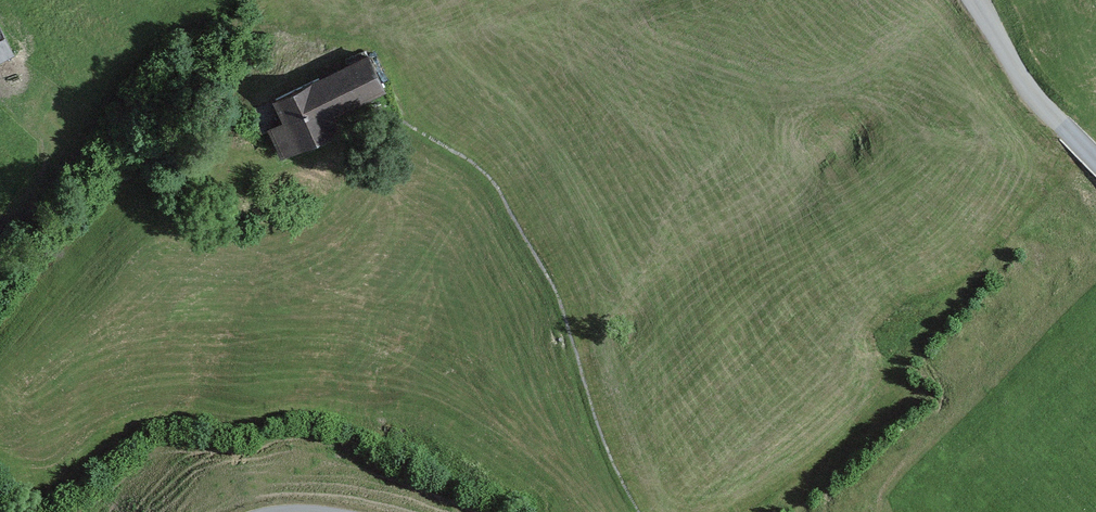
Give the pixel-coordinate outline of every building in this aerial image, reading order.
[(17,56),(0,23),(0,65),(17,56)] [(291,129),(273,138),(288,167),(345,139),(336,122),(390,96),(372,60),(279,106),(291,129)]
